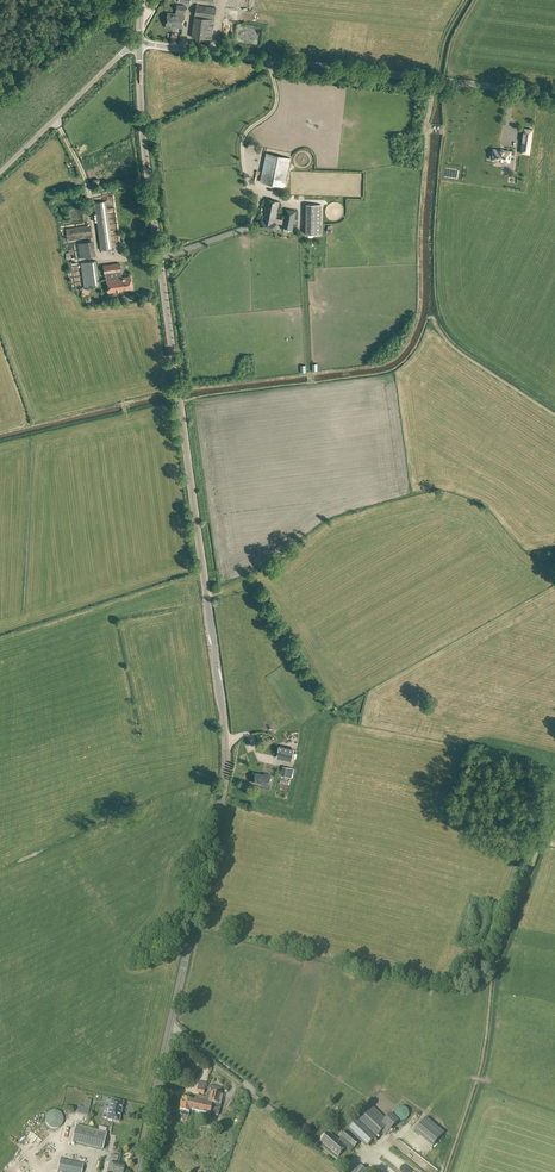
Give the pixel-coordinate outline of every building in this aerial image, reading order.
[(166,27),(173,28),(173,26),(183,28),(184,15),(185,12),(186,6),(177,4),(176,11),(176,13),(168,12),(166,27)] [(192,37),(212,39),(215,19),(216,7),(196,5),(194,16),(192,37)] [(257,36),(252,35),(252,32),(244,31),(243,42),(253,43),(254,41),(256,41),(257,36)] [(521,152),(529,153),(532,129),(524,128),(521,152)] [(508,166),(513,167),(514,159),(509,158),(510,151),(505,151),(505,150),(499,150),(493,149),(493,154),(490,154),(489,158),(492,159),(509,161),(508,166)] [(260,181),(284,187),(291,157),(266,152),(260,181)] [(293,226),(296,211),(286,209),(284,220),(276,218),(279,201),(266,198),(262,220),(261,220),(259,227),(276,230),(277,222),(283,223),(283,224),(293,226)] [(94,202),(101,250),(112,248),(107,210),(106,200),(94,202)] [(305,234),(320,234),(321,204),(306,204),(305,234)] [(67,208),(69,221),(87,219),(85,206),(67,208)] [(66,229),(67,240),(92,237),(91,225),(66,229)] [(77,243),(80,258),(96,255),(93,240),(77,243)] [(122,245),(119,245),(119,241),(114,240),(114,244),(116,244),(115,249),(122,249),(122,245)] [(80,262),(84,287),(99,285),(96,260),(80,262)] [(106,279),(108,292),(122,290),(132,288),(130,276),(121,277),(119,263),(103,265),(104,274),(105,274),(106,279)] [(292,759),(294,748),(279,746),(278,756),(292,759)] [(264,775),(256,773),(254,782),(263,784),(263,788),(269,789),(270,784),(268,784),(270,774),(264,773),(264,775)] [(203,1094),(205,1086),(198,1085),(197,1088),(196,1093),(203,1094)] [(230,1096),(229,1095),(227,1098),(233,1101),(238,1091),(234,1089),(230,1096)] [(194,1102),(192,1110),(209,1114),(217,1116),(220,1105),(217,1104),(220,1094),(210,1092),(210,1093),(208,1092),(206,1098),(197,1096),(196,1099),(195,1099),(194,1102)] [(119,1123),(124,1102),(111,1099),(111,1100),(106,1099),(102,1118),(107,1119),(106,1120),(119,1123)] [(194,1102),(192,1101),(182,1099),(181,1103),(181,1102),(180,1106),(179,1110),(189,1112),(189,1110),(192,1110),(194,1102)] [(386,1119),(370,1104),(347,1130),(366,1148),(373,1141),(374,1142),(376,1140),(375,1139),(382,1132),(386,1135),(387,1134),(389,1135),(391,1133),(390,1131),(399,1122),(390,1114),(386,1119)] [(402,1122),(403,1121),(404,1121),(406,1120),(407,1120),(407,1119),(408,1118),(409,1116),(409,1115),(409,1114),(409,1113),(408,1111),(408,1110),(407,1109),(406,1108),(405,1108),(403,1107),(402,1107),(401,1107),(400,1108),(398,1108),(397,1109),(396,1110),(396,1111),(395,1112),(395,1113),(395,1114),(395,1116),(395,1117),(396,1118),(396,1119),(397,1120),(398,1121),(399,1121),(401,1122),(402,1122)] [(54,1129),(56,1129),(57,1128),(58,1128),(60,1127),(61,1126),(62,1125),(62,1123),(63,1122),(63,1120),(63,1119),(63,1117),(62,1116),(62,1115),(61,1113),(59,1113),(58,1112),(57,1111),(55,1111),(54,1111),(52,1111),(51,1112),(50,1112),(48,1113),(47,1114),(47,1115),(46,1117),(46,1118),(45,1120),(46,1121),(46,1123),(47,1124),(47,1125),(48,1126),(50,1127),(51,1128),(52,1128),(54,1129)] [(409,1123),(413,1127),(422,1116),(418,1112),(409,1123)] [(432,1147),(444,1133),(426,1118),(414,1132),(432,1147)] [(103,1150),(107,1133),(76,1125),(72,1143),(103,1150)] [(359,1142),(347,1131),(338,1141),(329,1133),(321,1142),(339,1156),(343,1151),(348,1155),(359,1142)] [(32,1153),(38,1156),(46,1143),(40,1139),(32,1153)] [(60,1159),(57,1171),(61,1171),(82,1171),(83,1164),(60,1159)] [(110,1162),(108,1171),(123,1171),(125,1165),(110,1162)]
